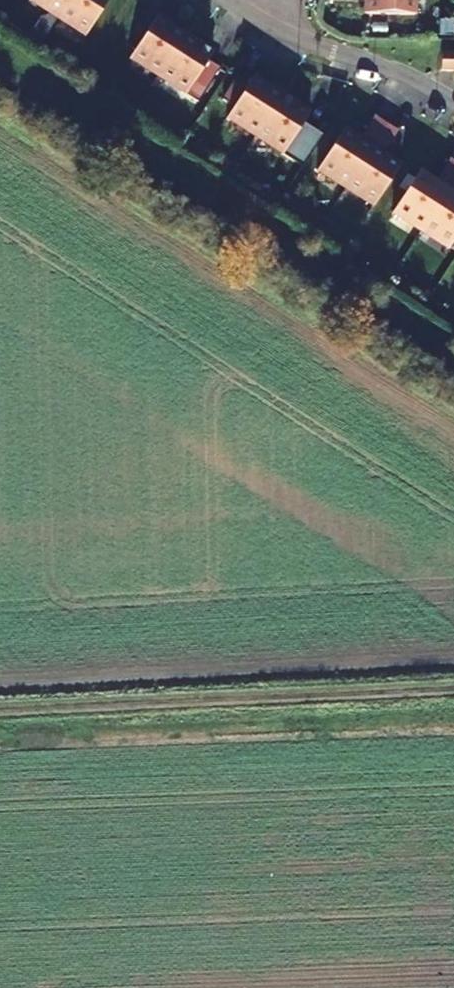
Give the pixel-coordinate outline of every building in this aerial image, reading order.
[(58,11),(65,0),(41,0),(58,11)] [(58,11),(86,29),(104,0),(65,0),(58,11)] [(362,11),(408,12),(409,0),(363,0),(362,11)] [(131,51),(159,69),(183,31),(156,13),(131,51)] [(183,31),(159,69),(187,87),(192,79),(206,57),(211,49),(183,31)] [(434,51),(434,69),(453,70),(453,51),(434,51)] [(217,65),(206,57),(192,79),(203,87),(217,65)] [(228,112),(256,129),(280,91),(253,73),(246,83),(233,104),(228,112)] [(233,104),(246,83),(235,75),(221,97),(233,104)] [(280,91),(256,129),(284,147),(301,120),(308,109),(280,91)] [(361,138),(371,144),(385,122),(375,116),(361,138)] [(321,133),(301,120),(284,147),(304,160),(321,133)] [(385,122),(371,144),(380,150),(394,128),(385,122)] [(318,164),(346,182),(371,144),(361,138),(343,126),(318,164)] [(371,144),(346,182),(374,200),(398,161),(380,150),(371,144)] [(446,186),(453,174),(453,161),(450,159),(436,180),(446,186)] [(394,207),(421,225),(446,186),(436,180),(418,169),(394,207)] [(446,186),(453,192),(453,174),(446,186)] [(421,225),(449,243),(453,235),(453,192),(446,186),(421,225)]
